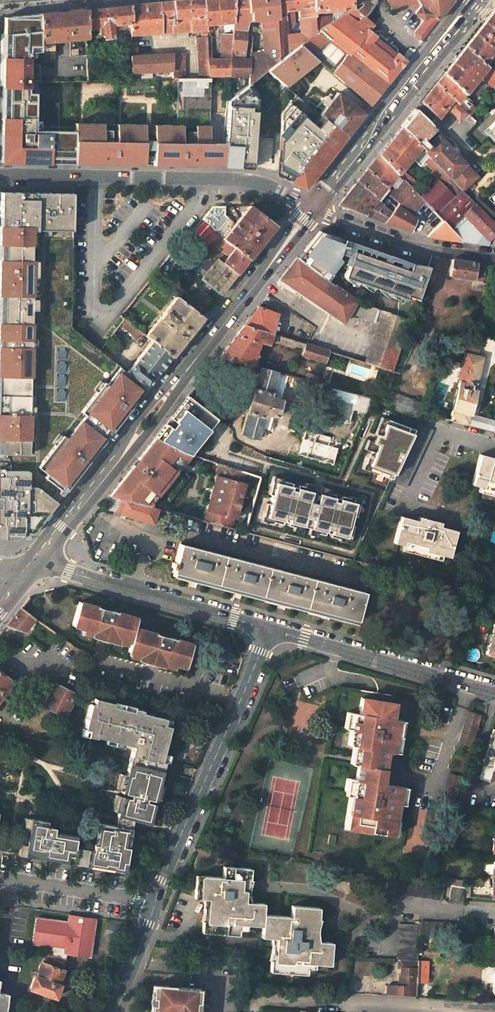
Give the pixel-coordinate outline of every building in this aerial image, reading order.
[(174,19),(205,16),(203,0),(181,0),(173,1),(174,19)] [(212,25),(232,22),(234,0),(203,0),(205,16),(206,30),(210,30),(212,30),(212,25)] [(229,76),(248,76),(249,58),(242,58),(246,26),(247,26),(247,22),(252,21),(251,15),(249,12),(249,9),(248,0),(234,0),(232,22),(232,35),(230,59),(229,76)] [(249,9),(249,12),(251,15),(252,21),(260,20),(263,50),(255,52),(249,53),(249,58),(248,76),(247,84),(249,83),(267,70),(279,61),(274,0),(248,0),(249,9)] [(279,61),(301,45),(315,35),(312,0),(274,0),(279,61)] [(320,32),(350,10),(349,1),(349,0),(312,0),(315,35),(320,32)] [(356,10),(363,16),(364,17),(376,1),(375,0),(361,0),(363,3),(356,10)] [(393,12),(400,8),(400,6),(419,2),(423,9),(428,13),(414,32),(414,36),(420,40),(452,0),(387,0),(393,12)] [(131,5),(130,35),(135,35),(201,30),(206,30),(205,16),(174,19),(173,1),(131,5)] [(86,9),(87,34),(97,33),(98,34),(102,34),(103,38),(111,37),(111,33),(125,31),(126,56),(130,56),(130,43),(130,35),(131,5),(86,9)] [(386,84),(404,61),(367,31),(356,22),(363,16),(356,10),(353,7),(350,10),(320,32),(328,38),(346,53),(386,84)] [(69,39),(86,37),(87,34),(86,9),(40,14),(40,42),(53,41),(54,41),(69,39)] [(494,45),(494,9),(464,46),(482,63),(486,57),(489,58),(491,55),(489,53),(494,45)] [(40,42),(40,14),(4,17),(1,161),(41,162),(73,163),(221,166),(221,165),(223,143),(208,142),(209,78),(177,78),(176,125),(74,123),(74,126),(33,125),(35,80),(40,80),(40,59),(40,42)] [(367,31),(372,25),(364,17),(363,16),(356,22),(367,31)] [(309,52),(328,38),(320,32),(315,35),(301,45),(309,52)] [(232,35),(223,35),(222,59),(230,59),(232,35)] [(87,55),(86,37),(69,39),(68,56),(87,55)] [(198,77),(208,76),(207,60),(206,37),(201,37),(197,38),(198,77)] [(40,42),(40,59),(53,58),(54,48),(52,48),(53,41),(40,42)] [(267,70),(285,85),(292,80),(288,75),(293,71),(297,76),(302,71),(298,66),(303,62),(307,67),(317,59),(309,52),(301,45),(279,61),(267,70)] [(471,84),(473,86),(476,83),(474,81),(479,75),(492,87),(494,84),(494,75),(490,70),(482,63),(464,46),(435,83),(468,115),(474,109),(462,96),(471,84)] [(131,72),(171,70),(172,53),(134,55),(130,56),(131,72)] [(183,71),(183,54),(172,53),(171,70),(183,71)] [(386,84),(346,53),(332,72),(369,105),(386,84)] [(229,76),(230,59),(222,59),(211,60),(207,60),(208,76),(229,76)] [(302,71),(307,67),(303,62),(298,66),(302,71)] [(292,80),(297,76),(293,71),(288,75),(292,80)] [(249,83),(247,84),(226,100),(223,143),(221,165),(251,167),(253,144),(249,142),(254,135),(257,93),(249,83)] [(468,115),(435,83),(420,102),(437,118),(446,107),(458,119),(461,116),(463,118),(464,116),(466,118),(468,115)] [(362,113),(337,92),(330,100),(326,105),(323,110),(319,114),(345,135),(362,113)] [(345,135),(319,114),(314,109),(297,94),(281,112),(279,141),(284,146),(278,154),(277,174),(304,187),(345,135)] [(317,105),(314,109),(319,114),(323,110),(317,105)] [(465,164),(437,135),(428,144),(422,138),(433,127),(414,109),(401,126),(451,178),(465,164)] [(486,128),(494,136),(494,118),(486,128)] [(418,196),(424,189),(401,169),(410,157),(419,165),(424,160),(426,162),(426,164),(432,170),(430,172),(435,178),(446,188),(453,181),(451,178),(401,126),(378,154),(410,187),(418,196)] [(486,128),(483,131),(494,142),(494,136),(486,128)] [(422,200),(418,196),(410,187),(378,154),(337,205),(410,231),(415,221),(409,215),(422,200)] [(462,191),(477,177),(465,164),(451,178),(453,181),(462,191)] [(462,191),(453,181),(446,188),(435,178),(424,189),(418,196),(441,220),(459,241),(484,245),(494,234),(494,225),(462,191)] [(26,538),(146,387),(127,371),(99,350),(70,326),(73,193),(0,192),(0,200),(0,538),(26,538)] [(208,252),(222,238),(248,258),(261,242),(274,225),(248,205),(238,217),(236,215),(234,218),(236,220),(234,223),(227,217),(217,229),(213,230),(212,231),(211,230),(197,245),(208,252)] [(441,220),(426,236),(459,241),(441,220)] [(346,240),(318,230),(302,250),(306,252),(300,260),(332,284),(339,261),(335,259),(337,253),(338,250),(342,251),(346,240)] [(484,245),(494,246),(494,234),(484,245)] [(215,258),(235,274),(241,267),(248,258),(222,238),(208,252),(215,258)] [(402,260),(346,240),(342,251),(338,250),(337,253),(345,255),(343,263),(347,265),(351,250),(399,267),(402,260)] [(399,267),(351,250),(347,265),(343,276),(354,280),(355,275),(361,277),(359,282),(391,292),(405,297),(404,299),(403,302),(389,298),(390,295),(383,292),(379,303),(381,307),(411,317),(427,267),(413,264),(402,260),(399,267)] [(280,278),(343,321),(348,312),(362,317),(361,319),(371,323),(370,327),(376,329),(383,310),(354,300),(332,284),(300,260),(296,257),(280,278)] [(207,292),(211,288),(219,294),(235,274),(215,258),(210,265),(207,264),(202,269),(205,271),(199,279),(202,281),(198,285),(207,292)] [(448,260),(445,277),(494,286),(494,279),(494,268),(448,260)] [(205,271),(202,269),(197,277),(199,279),(205,271)] [(206,310),(175,285),(170,292),(176,296),(201,317),(206,310)] [(201,317),(176,296),(145,335),(151,340),(171,355),(201,317)] [(243,324),(271,333),(277,314),(258,306),(243,324)] [(383,310),(376,329),(365,362),(392,371),(409,320),(383,310)] [(121,325),(135,337),(140,331),(125,319),(121,325)] [(251,364),(258,342),(267,345),(269,340),(300,349),(299,353),(326,362),(329,351),(271,333),(243,324),(219,355),(251,364)] [(171,355),(151,340),(127,371),(146,387),(171,355)] [(468,413),(480,357),(476,356),(478,344),(463,341),(460,353),(464,354),(450,420),(466,424),(468,413)] [(246,412),(240,434),(257,439),(261,428),(271,431),(280,399),(270,397),(277,371),(260,367),(253,389),(252,388),(245,412),(246,412)] [(319,383),(321,376),(307,372),(305,379),(319,383)] [(371,397),(324,384),(320,396),(366,409),(371,397)] [(424,405),(390,391),(383,404),(419,418),(421,412),(424,405)] [(154,437),(181,450),(189,453),(216,419),(187,396),(154,437)] [(468,413),(466,424),(494,433),(494,421),(468,413)] [(414,429),(385,418),(379,435),(374,433),(363,462),(377,468),(376,472),(391,478),(414,429)] [(418,423),(392,482),(405,488),(432,430),(418,423)] [(154,437),(108,496),(156,508),(161,510),(183,482),(173,474),(178,468),(182,463),(189,453),(181,450),(154,437)] [(301,466),(305,452),(269,442),(264,456),(301,466)] [(470,483),(494,489),(494,457),(479,453),(470,483)] [(219,463),(216,476),(213,487),(209,503),(204,521),(231,528),(234,517),(236,517),(244,484),(243,484),(245,473),(219,463)] [(187,476),(178,468),(173,474),(183,482),(187,476)] [(281,484),(270,482),(267,494),(271,495),(269,503),(265,503),(262,515),(272,518),(271,521),(281,523),(281,520),(287,522),(286,525),(301,528),(302,525),(309,527),(308,530),(323,534),(324,531),(330,533),(329,536),(338,538),(339,535),(349,537),(352,524),(349,523),(351,515),(355,516),(358,503),(348,500),(349,497),(339,495),(338,498),(333,496),(334,493),(297,484),(296,487),(290,486),(291,482),(282,480),(281,484)] [(106,498),(104,509),(114,510),(113,511),(152,523),(156,508),(108,496),(106,498)] [(400,516),(392,542),(448,557),(455,530),(434,524),(435,522),(421,518),(420,521),(400,516)] [(364,590),(179,542),(171,572),(173,573),(173,576),(354,624),(355,620),(356,620),(364,590)] [(136,618),(110,611),(109,613),(100,610),(101,608),(76,602),(70,625),(92,631),(90,637),(114,644),(116,638),(129,641),(127,650),(140,654),(138,661),(161,667),(162,661),(184,666),(190,643),(168,637),(168,638),(158,636),(159,633),(133,626),(136,618)] [(20,607),(7,625),(25,631),(34,617),(20,607)] [(485,654),(494,656),(494,624),(492,623),(485,654)] [(11,682),(0,673),(0,696),(11,682)] [(43,706),(63,716),(74,694),(54,684),(50,692),(40,687),(33,703),(42,708),(43,706)] [(381,784),(386,750),(392,751),(397,719),(391,718),(393,703),(360,697),(358,713),(352,712),(349,729),(347,745),(359,747),(348,814),(354,815),(352,828),(387,834),(390,819),(394,819),(399,787),(381,784)] [(132,711),(111,706),(112,703),(94,698),(92,705),(89,704),(83,729),(88,730),(86,736),(94,738),(95,736),(104,739),(122,743),(132,745),(128,762),(160,769),(161,770),(164,760),(160,759),(162,752),(169,726),(167,726),(162,724),(164,718),(141,712),(141,710),(133,708),(132,711)] [(431,699),(428,708),(437,711),(440,702),(431,699)] [(133,706),(112,701),(112,703),(111,706),(132,711),(133,708),(133,706)] [(470,746),(480,714),(466,710),(457,741),(470,746)] [(349,729),(352,712),(344,711),(341,728),(349,729)] [(479,778),(494,782),(494,730),(492,729),(479,778)] [(122,743),(104,739),(104,743),(121,747),(122,743)] [(162,752),(160,759),(164,760),(167,761),(169,754),(162,752)] [(148,824),(159,779),(158,779),(160,769),(128,762),(124,776),(120,790),(120,793),(128,795),(127,798),(120,796),(116,812),(115,816),(132,820),(148,824)] [(453,803),(461,777),(447,773),(440,799),(453,803)] [(120,790),(124,776),(118,774),(114,789),(120,790)] [(116,812),(120,796),(114,795),(110,810),(116,812)] [(130,829),(132,820),(115,816),(114,826),(130,829)] [(123,873),(130,829),(114,826),(96,823),(91,850),(73,847),(75,836),(52,832),(53,828),(45,827),(46,822),(29,819),(23,856),(123,873)] [(204,921),(202,933),(239,936),(240,924),(263,926),(265,903),(244,902),(246,881),(250,881),(252,869),(225,867),(224,878),(197,876),(195,899),(211,900),(209,921),(204,921)] [(388,873),(385,889),(441,898),(444,882),(388,873)] [(451,883),(448,899),(462,901),(465,886),(451,883)] [(272,961),(271,972),(307,975),(308,964),(330,965),(332,943),(312,941),(315,920),(319,921),(321,909),(293,906),(292,917),(264,915),(262,937),(279,939),(277,961),(272,961)] [(79,916),(76,923),(44,918),(34,941),(53,948),(51,954),(45,952),(42,962),(40,962),(35,976),(33,976),(29,988),(54,997),(59,985),(58,984),(62,970),(65,959),(57,956),(60,948),(80,955),(83,954),(97,918),(79,916)] [(108,920),(107,928),(119,930),(120,922),(108,920)] [(455,939),(455,924),(420,922),(419,924),(400,924),(398,959),(407,959),(418,960),(419,937),(455,939)] [(417,981),(418,960),(407,959),(398,959),(398,968),(401,968),(399,985),(387,985),(387,994),(416,996),(417,981)] [(417,981),(427,982),(427,961),(418,960),(417,981)] [(152,984),(150,1011),(194,1011),(195,1002),(198,1002),(199,988),(152,984)]
